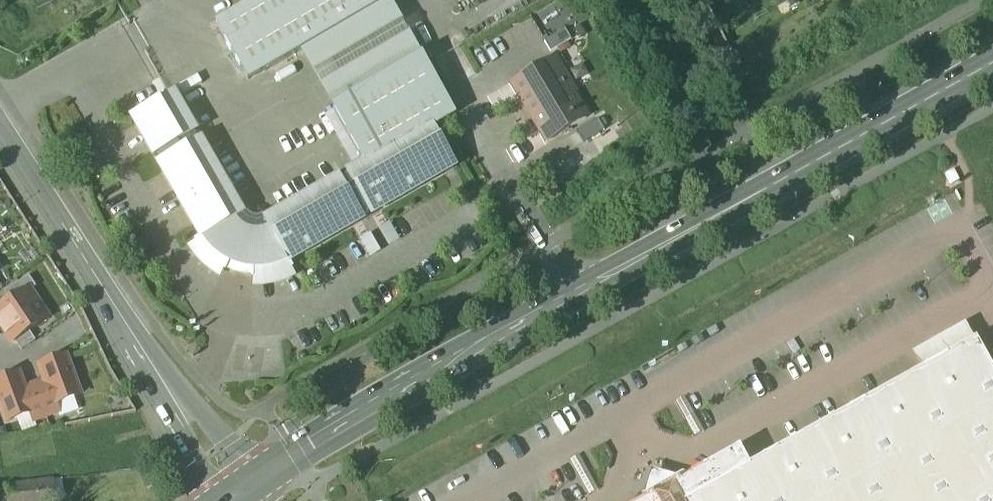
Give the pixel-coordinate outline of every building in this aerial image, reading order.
[(214,25),(248,84),(300,54),(390,2),(394,0),(258,0),(214,25)] [(421,57),(390,2),(300,54),(332,108),(421,57)] [(565,31),(545,43),(551,53),(571,41),(565,31)] [(195,135),(173,96),(168,99),(168,100),(133,120),(155,159),(156,158),(160,165),(159,166),(201,239),(194,243),(195,245),(197,244),(199,248),(203,252),(207,257),(212,262),(216,265),(225,271),(224,272),(225,273),(227,270),(252,276),(252,280),(253,280),(254,278),(260,278),(269,277),(276,275),(282,273),(291,269),(292,271),(294,270),(290,263),(363,221),(362,220),(369,216),(370,217),(455,168),(441,143),(440,143),(432,128),(451,117),(452,118),(455,116),(421,57),(332,108),(364,166),(347,176),(347,177),(340,181),(340,180),(265,223),(262,218),(259,219),(256,220),(254,219),(252,218),(250,217),(248,215),(248,214),(242,217),(199,143),(198,143),(194,136),(195,135)] [(554,60),(512,85),(547,143),(586,119),(573,96),(575,94),(554,60)] [(598,121),(577,133),(583,143),(604,131),(598,121)] [(960,181),(954,170),(945,174),(951,186),(960,181)] [(562,198),(555,188),(545,194),(552,204),(562,198)] [(400,242),(390,224),(379,231),(389,248),(400,242)] [(381,253),(371,235),(360,242),(370,260),(381,253)] [(9,296),(33,286),(30,279),(6,289),(9,296)] [(0,309),(0,328),(12,346),(51,319),(30,289),(0,309)] [(679,485),(667,481),(659,485),(650,490),(647,500),(992,500),(992,375),(975,343),(749,469),(739,451),(679,485)] [(41,384),(34,386),(44,413),(82,400),(68,357),(36,368),(41,384)] [(0,379),(0,414),(4,427),(44,413),(34,386),(27,389),(21,372),(0,379)] [(7,490),(8,500),(57,500),(55,484),(7,490)]
